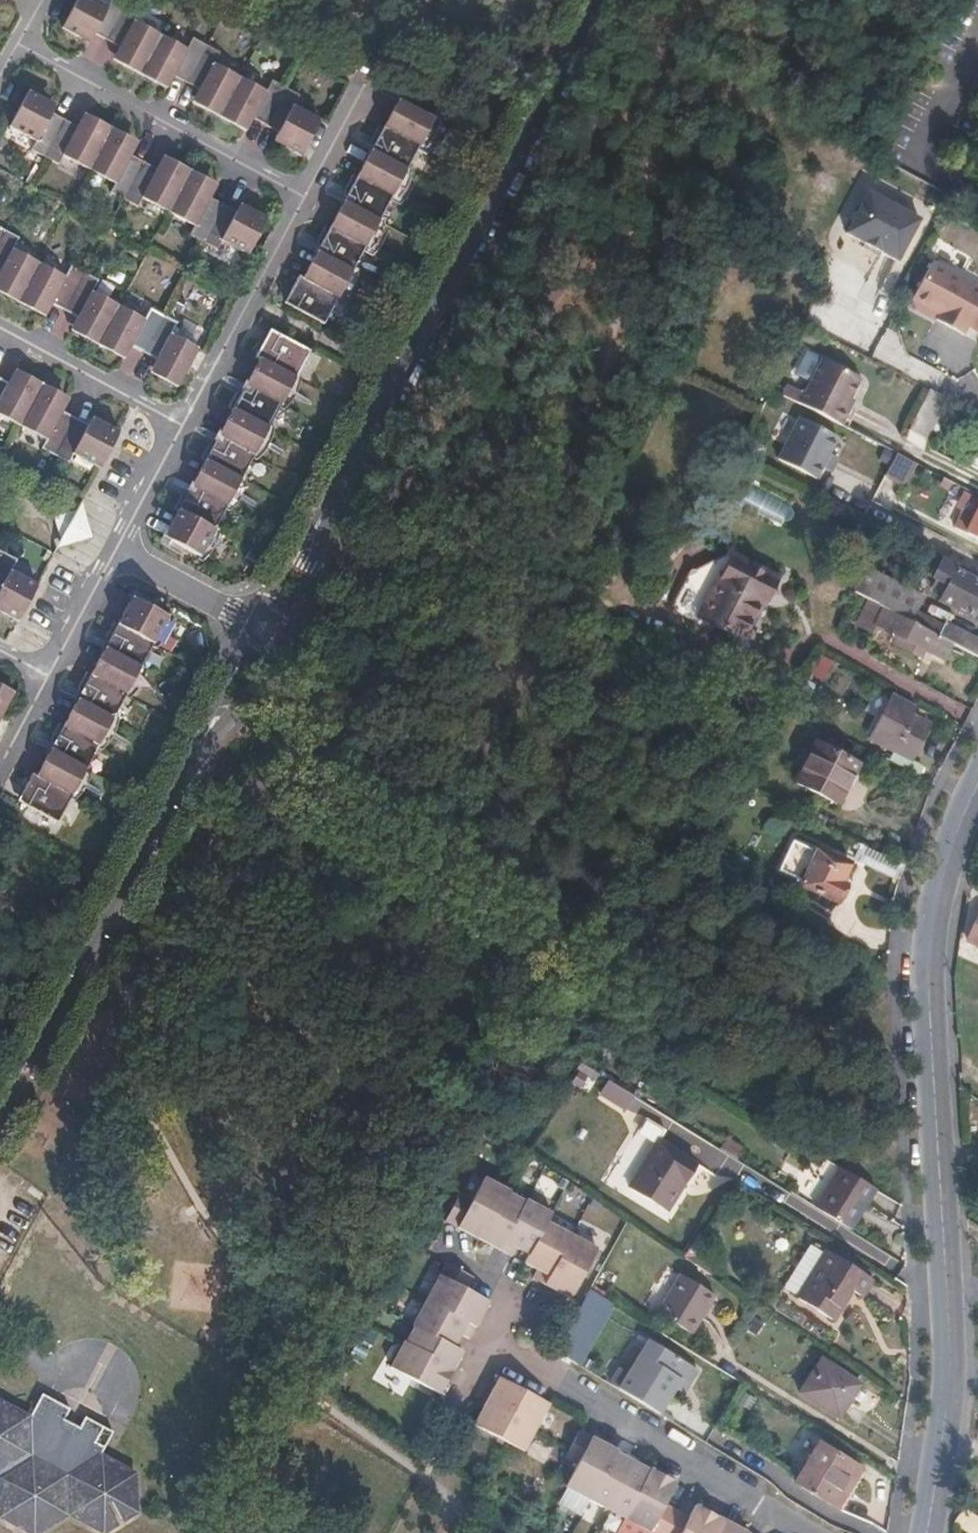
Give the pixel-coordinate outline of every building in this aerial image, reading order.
[(103,0),(74,0),(60,24),(76,33),(78,29),(90,35),(93,29),(108,37),(128,0),(109,0),(108,2),(103,0)] [(123,59),(142,69),(163,32),(136,18),(142,6),(130,0),(128,0),(108,37),(118,42),(115,48),(125,54),(123,59)] [(163,32),(142,69),(156,76),(158,73),(166,78),(170,71),(189,80),(210,42),(195,34),(189,47),(163,32)] [(205,98),(203,102),(222,112),(243,74),(217,60),(223,49),(210,42),(189,80),(197,85),(194,92),(205,98)] [(243,74),(222,112),(235,119),(238,115),(250,121),(253,115),(267,122),(288,84),(275,77),(267,88),(243,74)] [(296,103),(302,92),(288,84),(267,122),(277,128),(274,133),(286,139),(284,143),(301,152),(320,116),(296,103)] [(407,103),(445,124),(447,119),(448,114),(449,108),(404,84),(399,93),(409,99),(407,103)] [(34,139),(28,149),(41,157),(62,118),(43,107),(48,99),(25,87),(5,123),(34,139)] [(444,126),(445,124),(407,103),(409,99),(399,93),(388,113),(427,134),(432,137),(437,134),(440,130),(444,126)] [(413,158),(427,134),(388,113),(378,107),(370,122),(375,124),(370,133),(375,136),(413,158)] [(81,117),(76,125),(62,118),(41,157),(54,164),(61,154),(87,168),(111,125),(99,119),(94,125),(81,117)] [(115,183),(109,193),(122,200),(144,162),(131,155),(135,146),(116,136),(119,130),(111,125),(87,168),(115,183)] [(359,166),(397,188),(405,192),(410,188),(414,183),(416,178),(418,173),(419,167),(420,161),(413,158),(375,136),(359,166)] [(144,162),(122,200),(137,208),(143,198),(167,211),(191,169),(179,163),(176,168),(159,159),(154,167),(144,162)] [(340,188),(345,191),(383,213),(397,188),(359,166),(349,161),(342,174),(347,177),(340,188)] [(197,179),(200,174),(191,169),(167,211),(192,225),(187,234),(201,242),(223,203),(209,196),(214,188),(197,179)] [(345,191),(329,220),(367,241),(374,245),(378,243),(382,240),(385,236),(387,232),(389,227),(390,222),(390,217),(383,213),(345,191)] [(848,236),(899,263),(922,222),(870,194),(848,236)] [(245,205),(241,212),(223,203),(201,242),(214,249),(221,239),(245,253),(267,215),(245,205)] [(312,242),(316,244),(354,266),(367,241),(329,220),(320,214),(312,229),(318,232),(312,242)] [(196,347),(170,332),(176,320),(149,305),(141,318),(91,290),(97,279),(69,264),(63,275),(9,247),(15,235),(0,226),(0,289),(43,313),(49,301),(77,317),(71,328),(121,356),(128,343),(155,358),(147,370),(174,386),(196,347)] [(316,244),(300,274),(338,295),(344,298),(348,295),(353,290),(356,286),(358,281),(360,275),(361,270),(354,266),(316,244)] [(911,304),(939,318),(936,324),(964,339),(977,312),(977,290),(932,265),(911,304)] [(281,299),(324,322),(338,295),(300,274),(291,269),(282,282),(289,286),(281,299)] [(177,491),(174,489),(166,502),(176,507),(160,536),(204,559),(208,556),(212,552),(215,548),(217,544),(219,539),(219,534),(220,531),(213,527),(226,504),(230,506),(234,504),(238,501),(241,498),(244,493),(245,489),(246,484),(246,481),(240,477),(253,454),(259,458),(263,455),(267,451),(270,447),(272,442),(273,438),(274,433),(274,432),(267,428),(280,405),(286,408),(290,406),(294,402),(297,398),(299,394),(301,389),(301,384),(301,382),(295,377),(309,351),(265,329),(259,341),(254,339),(247,353),(257,358),(242,385),(236,382),(231,391),(228,390),(220,403),(229,408),(215,434),(210,432),(204,442),(201,440),(194,452),(203,458),(188,484),(183,480),(177,491)] [(813,360),(790,404),(836,426),(844,411),(838,408),(852,380),(813,360)] [(46,437),(41,446),(70,462),(75,452),(101,466),(120,430),(95,415),(90,424),(62,408),(70,394),(19,366),(9,382),(0,377),(0,412),(46,437)] [(947,401),(930,392),(908,430),(926,441),(947,401)] [(794,420),(773,461),(812,481),(833,439),(794,420)] [(882,479),(903,489),(916,463),(895,453),(882,479)] [(954,530),(977,541),(977,501),(971,497),(954,530)] [(84,514),(77,510),(55,518),(61,541),(69,545),(92,537),(84,514)] [(862,521),(887,534),(893,523),(869,510),(862,521)] [(887,534),(938,559),(943,561),(949,550),(930,541),(932,537),(895,519),(893,523),(887,534)] [(19,617),(39,581),(12,566),(19,554),(0,544),(0,607),(19,617)] [(724,551),(689,614),(733,637),(754,597),(758,599),(770,576),(724,551)] [(933,599),(964,616),(966,614),(971,613),(976,606),(972,601),(977,588),(977,584),(939,564),(932,579),(941,584),(933,599)] [(977,658),(977,643),(937,622),(935,626),(910,613),(916,602),(851,569),(849,595),(872,606),(941,640),(977,658)] [(32,773),(22,768),(16,781),(20,783),(12,799),(53,820),(69,793),(74,796),(78,793),(81,790),(84,786),(86,781),(87,776),(88,772),(88,768),(83,766),(96,742),(100,744),(104,742),(108,739),(111,736),(113,732),(114,728),(115,723),(115,719),(111,716),(124,692),(128,694),(132,692),(136,688),(138,684),(141,680),(142,676),(143,671),(143,667),(139,664),(151,643),(157,646),(161,642),(164,637),(166,632),(168,626),(169,621),(169,619),(127,595),(112,623),(103,618),(95,632),(99,635),(96,641),(101,644),(86,672),(78,667),(70,680),(74,683),(68,693),(74,696),(59,723),(51,718),(44,731),(47,733),(41,743),(46,747),(32,773)] [(932,656),(941,640),(872,606),(865,622),(932,656)] [(6,723),(16,704),(7,699),(13,688),(0,680),(0,719),(6,723)] [(892,748),(910,716),(891,704),(872,738),(892,748)] [(910,716),(892,748),(911,759),(930,726),(910,716)] [(815,740),(792,778),(835,804),(858,765),(815,740)] [(805,879),(803,882),(837,901),(847,885),(842,882),(853,862),(823,846),(821,850),(798,838),(782,867),(805,879)] [(901,881),(906,865),(867,844),(859,857),(901,881)] [(970,943),(977,946),(977,918),(970,943)] [(659,1137),(628,1186),(664,1211),(697,1162),(659,1137)] [(849,1233),(876,1191),(839,1169),(813,1210),(849,1233)] [(536,1277),(570,1296),(598,1245),(550,1220),(555,1212),(529,1199),(528,1202),(511,1192),(512,1190),(490,1178),(478,1199),(464,1192),(450,1219),(515,1254),(519,1247),(531,1254),(527,1260),(540,1268),(536,1277)] [(803,1274),(819,1250),(805,1241),(789,1265),(803,1274)] [(819,1250),(803,1274),(788,1298),(825,1321),(845,1290),(854,1296),(865,1278),(819,1250)] [(390,1370),(440,1397),(461,1359),(452,1352),(461,1340),(469,1345),(487,1311),(464,1297),(471,1284),(444,1270),(411,1331),(412,1332),(403,1349),(401,1349),(390,1370)] [(682,1274),(657,1311),(691,1333),(717,1295),(682,1274)] [(588,1331),(608,1300),(589,1288),(571,1321),(588,1331)] [(619,1367),(610,1383),(659,1413),(680,1379),(688,1385),(698,1370),(648,1339),(627,1372),(619,1367)] [(821,1360),(800,1392),(839,1418),(861,1386),(821,1360)] [(504,1385),(480,1432),(529,1459),(554,1413),(504,1385)] [(74,1407),(45,1392),(31,1416),(0,1402),(0,1471),(5,1478),(8,1513),(36,1526),(94,1417),(89,1415),(84,1425),(69,1417),(74,1407)] [(117,1429),(94,1417),(36,1526),(39,1528),(71,1508),(77,1508),(109,1524),(140,1505),(138,1469),(105,1452),(117,1429)] [(701,1515),(694,1528),(667,1513),(679,1491),(657,1478),(654,1483),(619,1464),(621,1460),(586,1440),(570,1470),(583,1477),(572,1498),(594,1510),(592,1513),(627,1532),(629,1529),(638,1532),(733,1532),(701,1515)] [(822,1444),(797,1481),(835,1506),(860,1469),(822,1444)]
